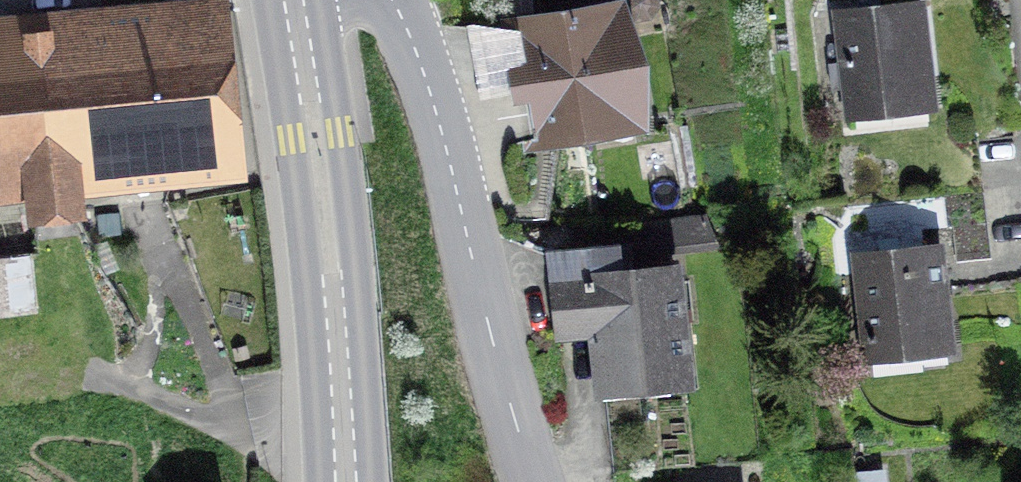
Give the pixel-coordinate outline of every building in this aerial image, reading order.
[(549,133),(631,118),(611,0),(569,0),(572,22),(531,29),(549,133)] [(839,15),(849,105),(929,95),(919,6),(839,15)] [(72,171),(222,156),(209,24),(0,44),(0,179),(31,176),(35,220),(76,216),(72,171)] [(663,260),(669,253),(716,248),(704,219),(644,225),(648,262),(663,260)] [(554,284),(557,284),(560,318),(594,314),(602,385),(684,376),(673,271),(621,276),(618,246),(547,253),(551,255),(554,284)] [(857,258),(868,347),(947,338),(938,249),(857,258)] [(38,308),(32,253),(0,257),(0,312),(38,308)]
